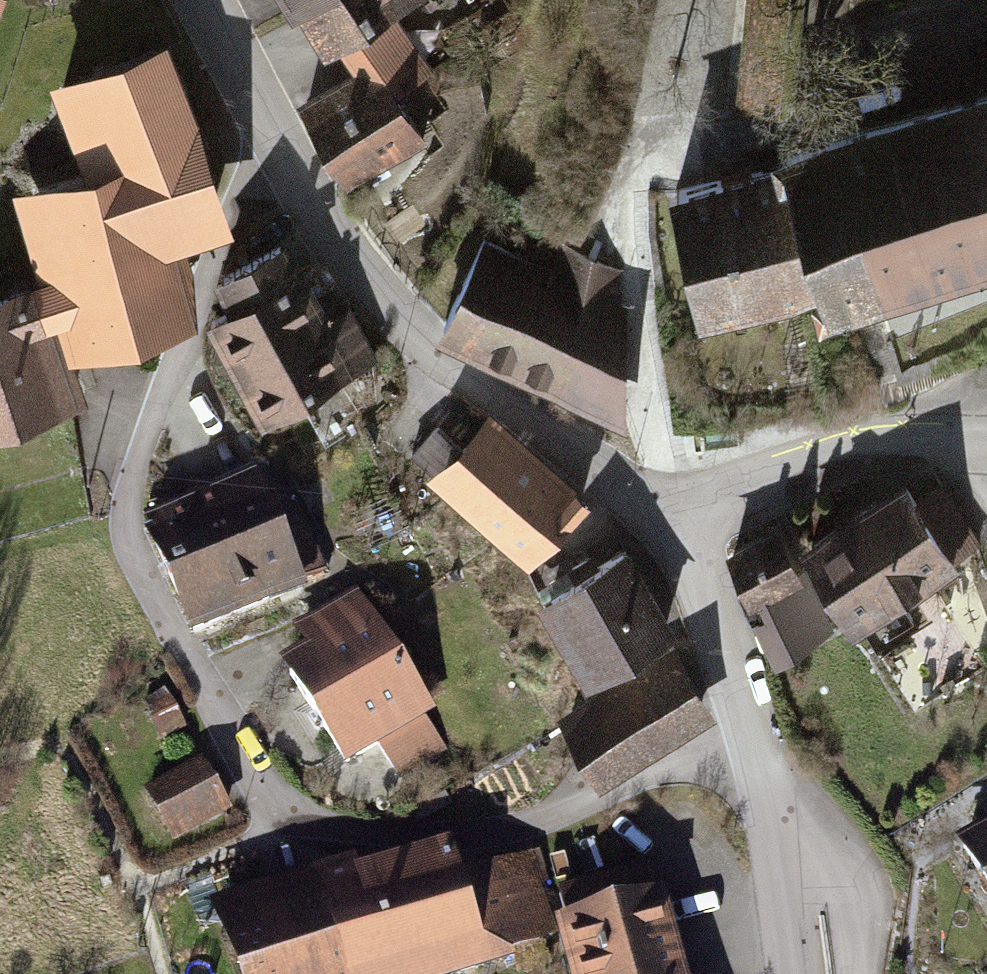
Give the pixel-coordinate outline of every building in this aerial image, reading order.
[(349,185),(423,144),(393,98),(427,80),(392,18),(425,0),(302,0),(350,86),(305,114),(349,185)] [(163,66),(61,102),(93,193),(25,215),(48,299),(0,315),(0,431),(73,407),(60,363),(185,325),(163,256),(221,238),(163,66)] [(779,150),(784,168),(817,296),(823,319),(986,276),(986,95),(779,150)] [(784,168),(673,198),(707,326),(817,296),(784,168)] [(234,314),(214,324),(267,430),(371,378),(340,316),(328,322),(290,247),(219,283),(234,314)] [(439,336),(611,410),(642,339),(598,320),(617,278),(551,249),(539,276),(477,250),(439,336)] [(596,503),(490,417),(436,482),(543,568),(596,503)] [(927,475),(823,542),(880,630),(985,563),(927,475)] [(259,478),(153,524),(198,628),(305,582),(259,478)] [(793,526),(739,553),(791,655),(845,628),(793,526)] [(629,548),(538,610),(598,697),(561,722),(608,791),(705,725),(660,659),(691,638),(629,548)] [(317,661),(299,674),(369,774),(390,759),(410,788),(453,758),(436,734),(456,720),(367,594),(302,640),(317,661)] [(213,763),(152,795),(182,851),(243,819),(213,763)] [(976,842),(986,861),(986,836),(976,842)] [(228,901),(256,973),(478,973),(521,958),(476,839),(377,877),(366,849),(228,901)] [(576,896),(600,973),(705,973),(672,866),(576,896)]
